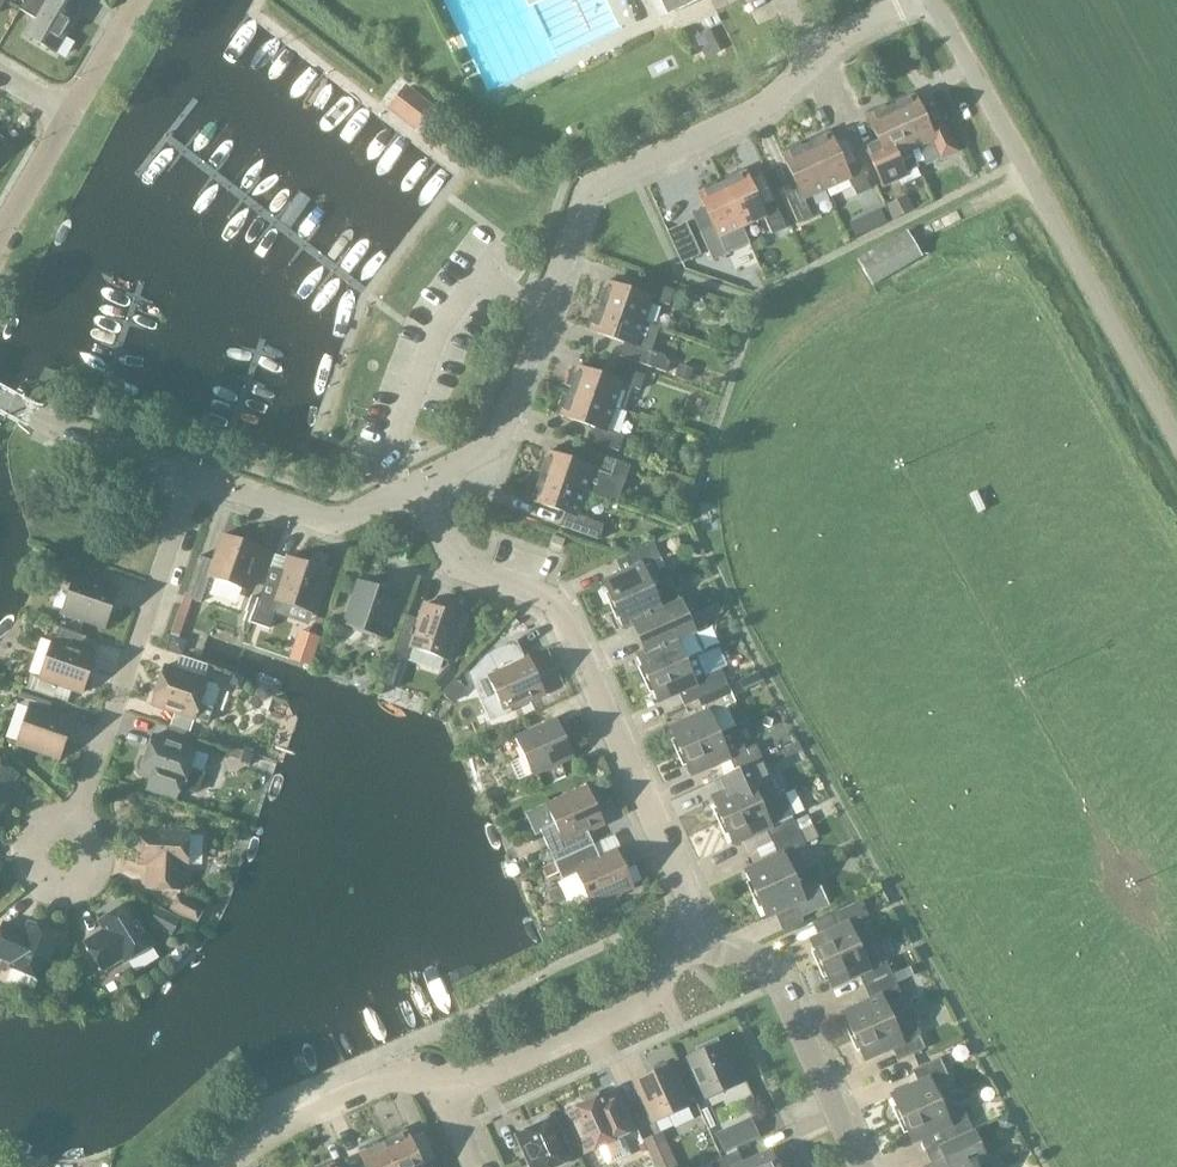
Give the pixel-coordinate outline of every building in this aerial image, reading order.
[(55,52),(79,10),(63,0),(28,0),(22,12),(34,19),(25,35),(55,52)] [(698,0),(661,0),(667,15),(698,0)] [(719,52),(708,29),(693,37),(704,59),(719,52)] [(405,88),(390,107),(415,126),(430,107),(405,88)] [(910,151),(918,147),(926,164),(954,151),(941,124),(928,129),(913,97),(912,97),(910,93),(893,101),(895,105),(890,107),(910,151)] [(868,121),(881,151),(868,157),(881,185),(917,168),(910,151),(890,107),(885,110),(883,106),(866,113),(869,121),(868,121)] [(809,140),(811,143),(805,146),(825,189),(847,179),(855,196),(869,190),(857,162),(844,168),(829,135),(827,136),(826,132),(809,140)] [(796,223),(811,216),(803,199),(825,189),(805,146),(800,148),(798,144),(782,152),(783,156),(782,156),(797,189),(784,195),(796,223)] [(763,218),(770,235),(785,228),(772,200),(759,206),(744,173),(743,174),(741,170),(724,178),(726,182),(721,184),(741,228),(763,218)] [(699,233),(711,261),(735,251),(731,244),(745,238),(741,228),(721,184),(716,186),(714,183),(697,190),(699,194),(697,195),(712,227),(699,233)] [(884,205),(891,220),(913,209),(906,195),(884,205)] [(906,232),(856,261),(871,287),(920,258),(906,232)] [(668,306),(673,291),(644,281),(640,295),(606,283),(605,284),(601,283),(595,300),(599,302),(597,307),(642,323),(650,300),(668,306)] [(589,331),(623,344),(618,357),(665,373),(668,363),(661,355),(650,351),(658,328),(642,323),(597,307),(595,313),(591,311),(585,329),(589,330),(589,331)] [(576,368),(576,369),(572,368),(566,385),(570,387),(568,392),(613,408),(622,411),(630,388),(639,391),(644,376),(615,366),(610,379),(576,368)] [(559,416),(593,428),(589,442),(618,452),(623,437),(605,431),(613,408),(568,392),(566,397),(562,396),(556,413),(560,415),(559,416)] [(547,453),(546,454),(542,453),(536,470),(540,472),(538,477),(584,493),(583,493),(616,504),(629,466),(585,451),(581,464),(547,453)] [(559,527),(597,540),(602,525),(576,516),(583,493),(584,493),(538,477),(537,482),(533,481),(527,498),(531,500),(530,501),(564,513),(559,527)] [(208,578),(246,591),(260,548),(222,535),(213,562),(198,557),(184,597),(199,602),(208,578)] [(549,544),(561,548),(563,541),(552,536),(549,544)] [(631,569),(602,582),(613,606),(669,580),(663,567),(658,570),(653,561),(659,558),(653,544),(625,556),(631,569)] [(89,580),(94,566),(64,556),(56,580),(71,585),(61,614),(104,628),(117,590),(89,580)] [(288,558),(282,573),(268,568),(249,623),(268,629),(278,602),(311,613),(326,571),(288,558)] [(396,595),(375,588),(374,583),(365,579),(360,583),(358,582),(343,624),(381,638),(396,595)] [(624,629),(653,616),(658,629),(686,617),(669,580),(613,606),(624,629)] [(410,648),(447,661),(462,618),(423,605),(418,620),(406,616),(392,656),(405,661),(410,648)] [(664,642),(635,655),(646,679),(695,657),(695,658),(703,654),(686,617),(658,629),(664,642)] [(52,640),(38,679),(81,694),(82,691),(87,690),(91,680),(87,676),(94,655),(81,651),(85,637),(59,628),(54,641),(52,640)] [(527,657),(518,661),(510,645),(487,655),(490,662),(481,666),(485,675),(477,679),(475,684),(482,700),(487,701),(496,697),(503,712),(544,693),(527,657)] [(657,702),(686,689),(692,702),(727,686),(720,669),(703,676),(695,658),(695,657),(646,679),(657,702)] [(206,682),(206,681),(164,666),(150,705),(193,720),(193,719),(207,724),(218,691),(215,685),(206,682)] [(452,705),(465,690),(455,680),(441,695),(452,705)] [(698,715),(669,729),(679,752),(734,727),(725,707),(735,703),(727,686),(692,702),(698,715)] [(53,698),(22,688),(18,699),(49,709),(53,698)] [(71,721),(29,706),(16,745),(58,759),(59,757),(65,756),(69,745),(65,740),(71,721)] [(515,738),(523,757),(509,763),(517,780),(531,774),(531,775),(572,757),(556,720),(515,738)] [(479,740),(485,753),(503,745),(501,740),(521,731),(516,721),(509,725),(509,727),(479,740)] [(761,759),(750,736),(740,740),(734,727),(679,752),(690,776),(695,773),(701,786),(734,772),(761,759)] [(145,756),(140,758),(136,767),(140,772),(139,774),(148,777),(144,791),(174,802),(179,788),(181,789),(182,788),(196,793),(202,774),(188,769),(195,751),(152,736),(145,756)] [(767,773),(761,759),(734,772),(739,785),(710,798),(721,821),(771,799),(761,776),(767,773)] [(8,800),(0,794),(16,776),(0,762),(0,809),(8,800)] [(539,830),(553,861),(592,844),(586,832),(603,824),(586,787),(545,806),(553,824),(539,830)] [(732,845),(764,830),(770,843),(812,824),(807,815),(792,821),(780,795),(771,799),(721,821),(732,845)] [(744,871),(754,895),(793,877),(787,865),(799,860),(794,850),(804,845),(818,838),(812,824),(770,843),(776,856),(744,871)] [(139,831),(138,864),(147,865),(146,888),(180,889),(181,866),(185,867),(187,833),(139,831)] [(592,844),(553,861),(561,880),(576,912),(631,887),(615,850),(598,858),(592,844)] [(794,905),(800,918),(827,905),(818,884),(798,889),(793,877),(754,895),(765,918),(794,905)] [(203,907),(177,894),(168,910),(194,924),(203,907)] [(830,915),(836,928),(809,940),(819,964),(870,941),(859,919),(864,917),(858,902),(830,915)] [(152,945),(126,904),(98,922),(103,930),(84,943),(102,971),(121,959),(123,962),(152,945)] [(179,919),(157,907),(148,925),(170,936),(179,919)] [(28,924),(24,933),(3,924),(0,931),(0,959),(11,963),(10,968),(41,980),(59,936),(28,924)] [(830,987),(857,975),(863,988),(891,976),(884,961),(880,963),(870,941),(819,964),(830,987)] [(869,1001),(842,1013),(853,1037),(891,1019),(886,1008),(900,996),(891,976),(863,988),(869,1001)] [(863,1060),(891,1048),(897,1061),(924,1049),(914,1024),(908,1012),(891,1019),(853,1037),(863,1060)] [(706,1049),(683,1059),(702,1100),(739,1084),(720,1043),(718,1044),(717,1041),(705,1046),(706,1049)] [(916,1084),(890,1096),(900,1119),(939,1102),(933,1090),(948,1078),(938,1058),(910,1071),(916,1084)] [(652,1073),(633,1082),(652,1123),(689,1106),(670,1065),(668,1066),(663,1063),(654,1067),(652,1073)] [(629,1154),(626,1148),(639,1142),(619,1099),(606,1105),(602,1096),(600,1097),(595,1094),(586,1098),(585,1104),(565,1113),(584,1154),(599,1147),(607,1164),(629,1154)] [(962,1110),(944,1113),(939,1102),(900,1119),(911,1143),(938,1131),(944,1144),(972,1131),(962,1110)] [(530,1166),(554,1166),(571,1159),(552,1119),(550,1120),(545,1116),(536,1121),(535,1126),(515,1135),(530,1166)] [(728,1134),(717,1139),(723,1152),(758,1136),(751,1121),(728,1132),(728,1134)] [(434,1159),(421,1165),(406,1133),(404,1133),(403,1129),(386,1137),(388,1141),(382,1143),(393,1166),(437,1166),(434,1159)] [(661,1131),(640,1141),(652,1166),(677,1166),(661,1131)] [(964,1158),(981,1150),(972,1131),(944,1144),(950,1157),(928,1166),(968,1166),(964,1158)] [(382,1143),(377,1146),(375,1142),(359,1149),(360,1153),(359,1154),(365,1166),(393,1166),(382,1143)] [(710,1166),(776,1166),(769,1152),(742,1164),(737,1151),(709,1163),(710,1166)]
